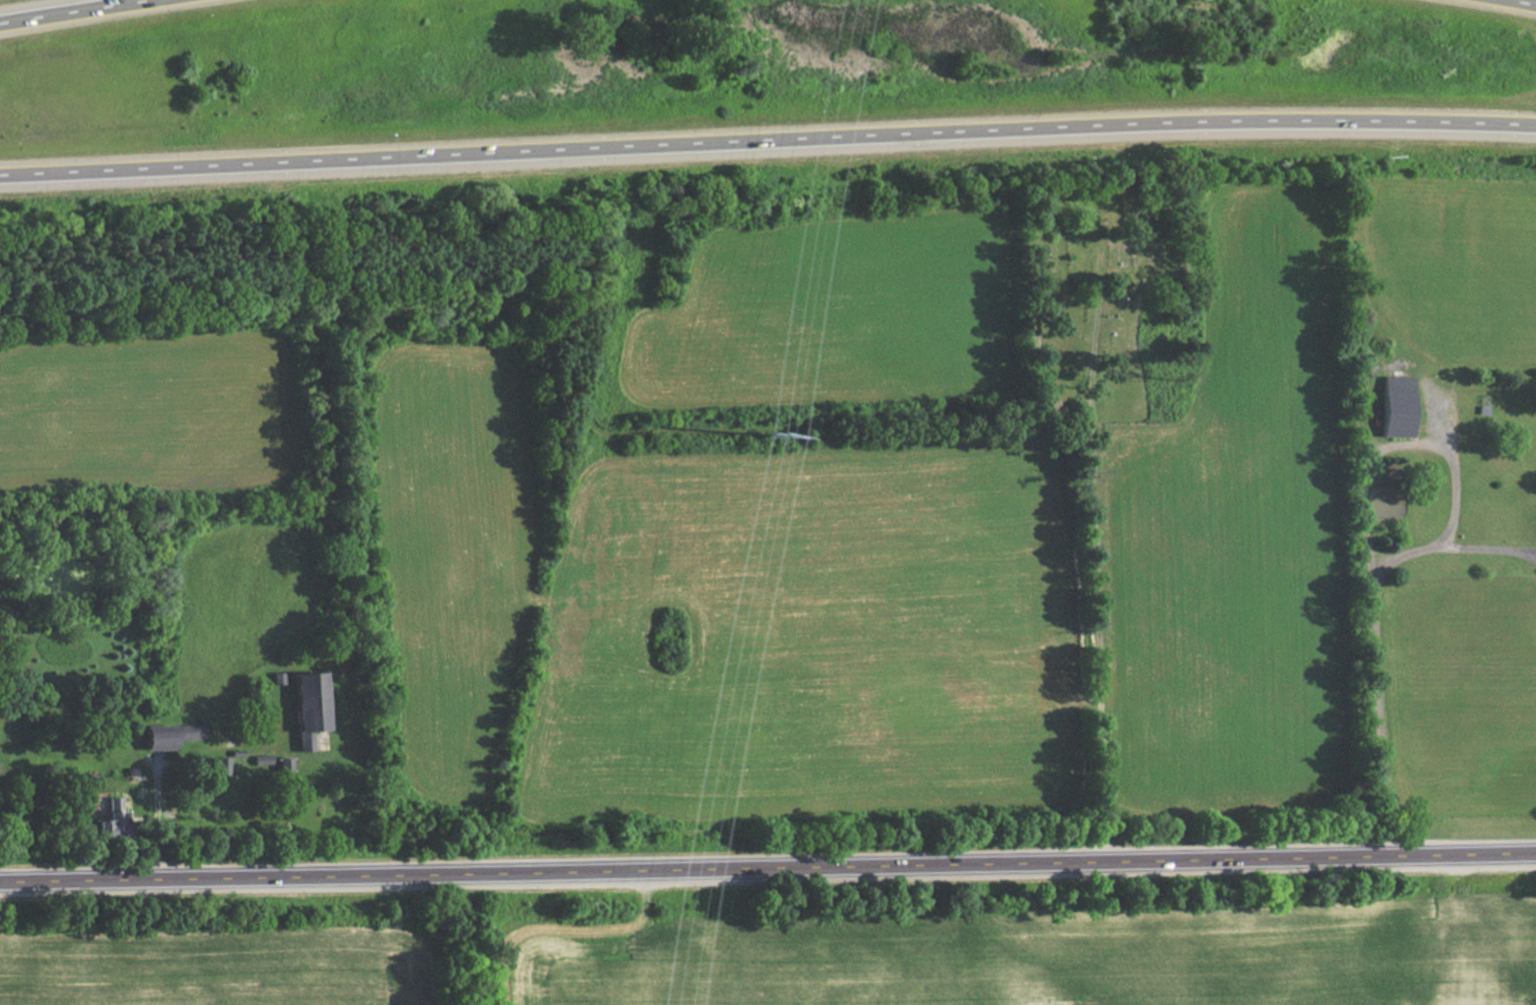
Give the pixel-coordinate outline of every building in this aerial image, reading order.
[(1409,377),(1375,377),(1376,438),(1410,438),(1409,377)] [(318,670),(287,672),(291,731),(322,729),(318,670)] [(200,741),(199,727),(137,730),(138,750),(177,749),(177,741),(200,741)] [(230,775),(230,757),(215,756),(214,775),(230,775)] [(104,797),(104,819),(88,820),(88,842),(123,841),(123,797),(104,797)] [(959,829),(949,823),(943,831),(952,838),(959,829)]
